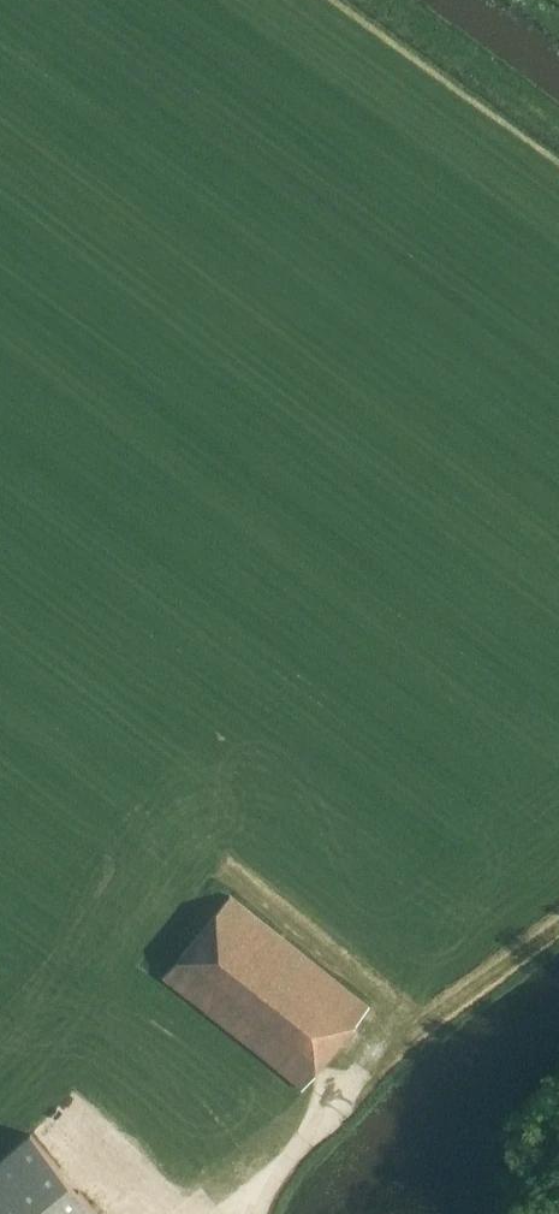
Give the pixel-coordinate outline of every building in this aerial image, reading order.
[(304,1090),(371,1008),(230,895),(164,977),(304,1090)] [(175,932),(164,950),(178,959),(189,941),(175,932)] [(0,1164),(0,1213),(97,1213),(34,1135),(0,1164)]
